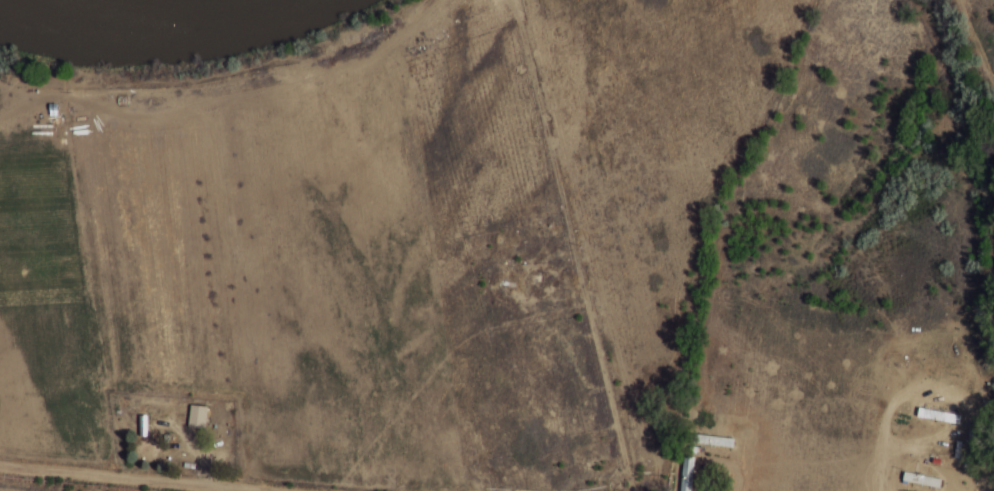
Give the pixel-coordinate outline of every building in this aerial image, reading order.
[(207,429),(209,406),(191,404),(189,427),(207,429)] [(927,417),(964,424),(965,415),(929,408),(927,417)] [(733,446),(734,437),(699,435),(699,444),(733,446)] [(684,456),(680,490),(692,490),(695,457),(684,456)]
